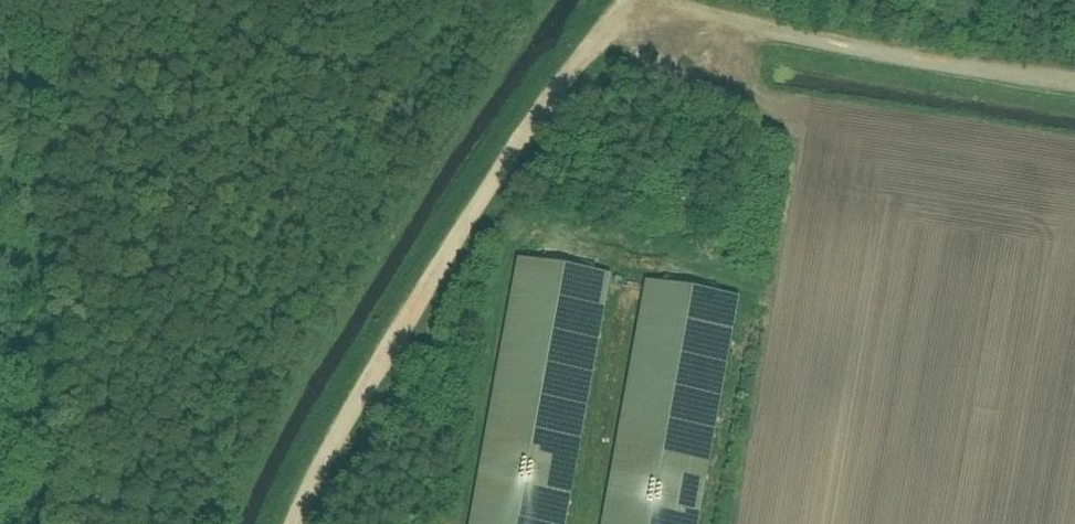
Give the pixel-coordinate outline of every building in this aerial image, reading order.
[(515,266),(467,523),(563,523),(608,283),(515,266)] [(640,291),(597,523),(693,523),(733,308),(640,291)]
